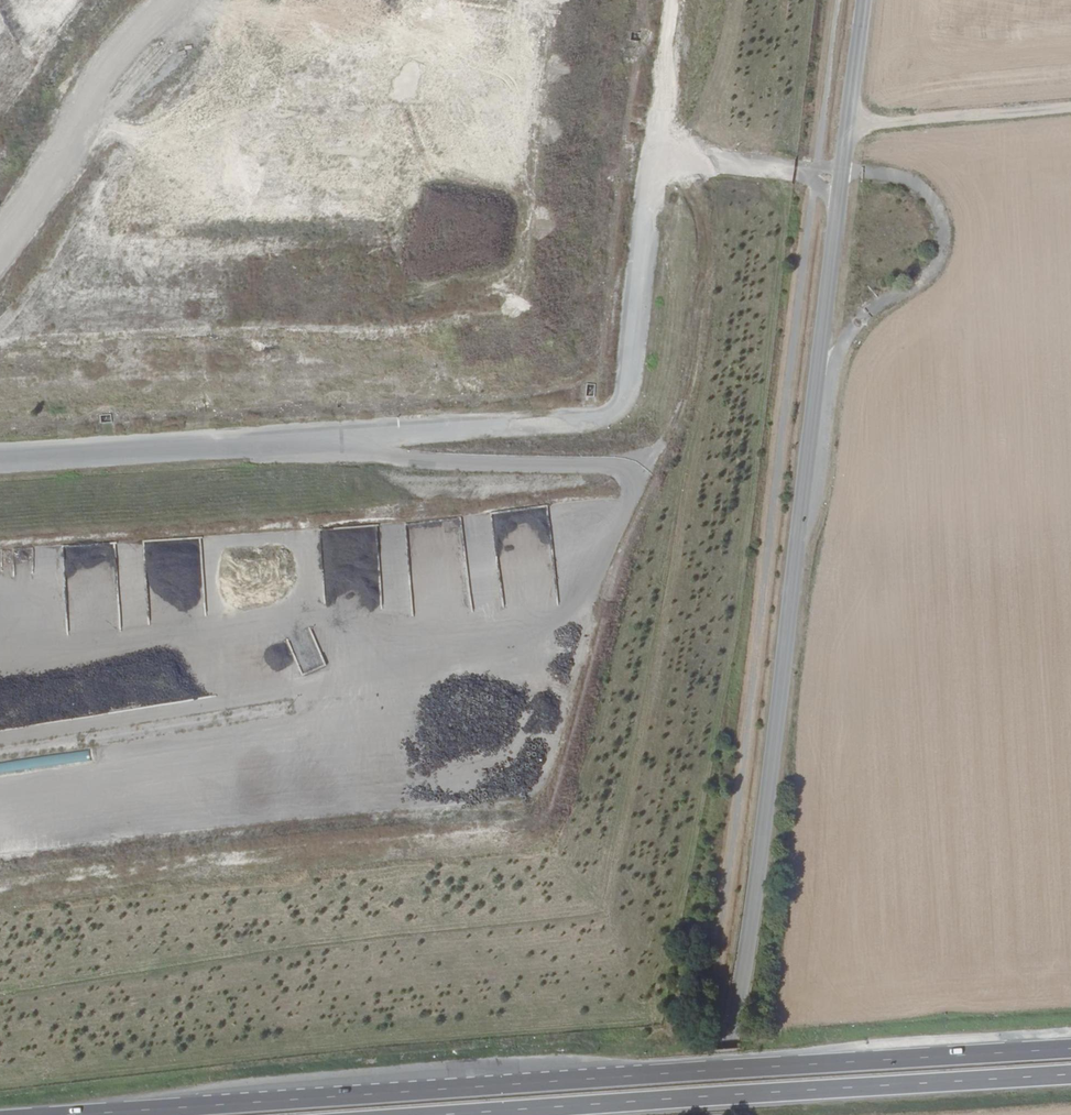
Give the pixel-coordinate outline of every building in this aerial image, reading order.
[(19,761),(0,765),(0,780),(22,775),(19,761)]
